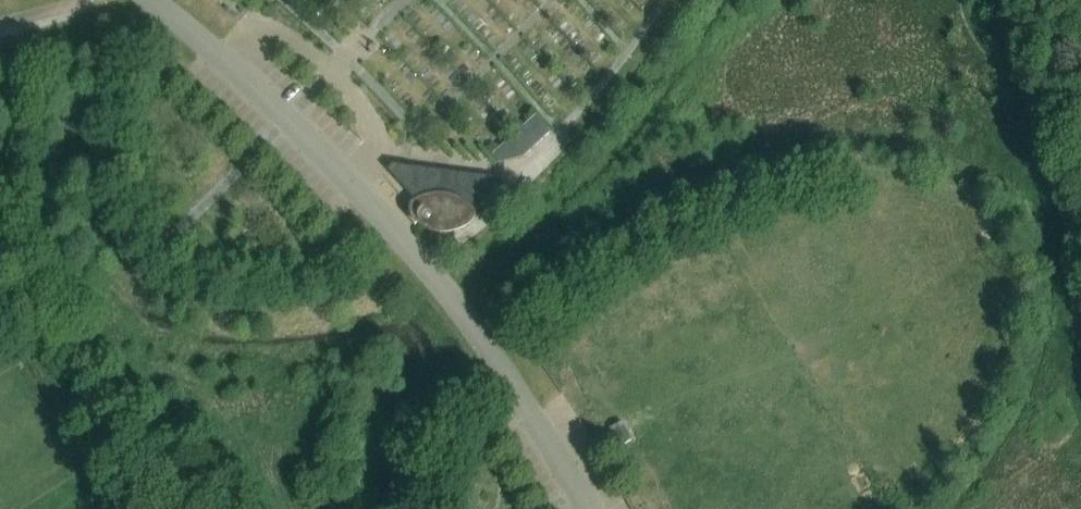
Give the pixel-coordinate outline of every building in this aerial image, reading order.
[(544,112),(502,152),(516,168),(559,128),(544,112)] [(492,178),(392,165),(388,171),(422,210),(419,213),(418,217),(418,221),(421,225),(424,228),(428,230),(432,231),(437,232),(441,233),(445,233),(449,233),(454,232),(458,231),(462,230),(465,227),(467,224),(467,222),(467,220),(466,218),(500,192),(492,178)]
